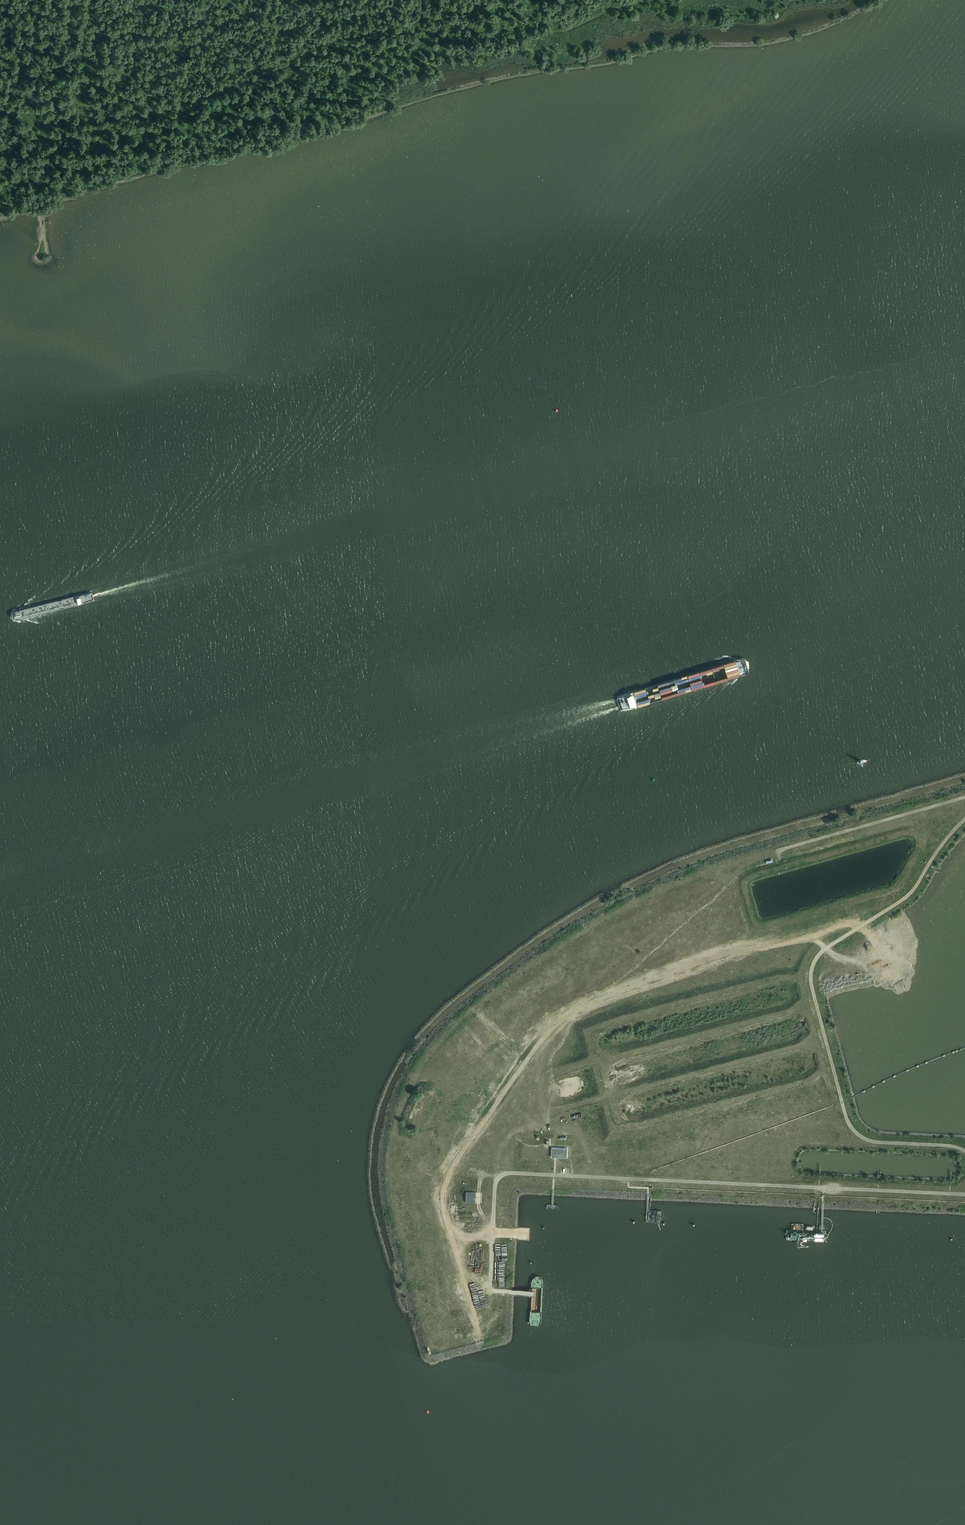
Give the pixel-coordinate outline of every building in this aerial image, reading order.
[(567,1148),(552,1147),(552,1156),(567,1157),(567,1148)] [(476,1192),(466,1191),(466,1201),(475,1202),(476,1192)]
